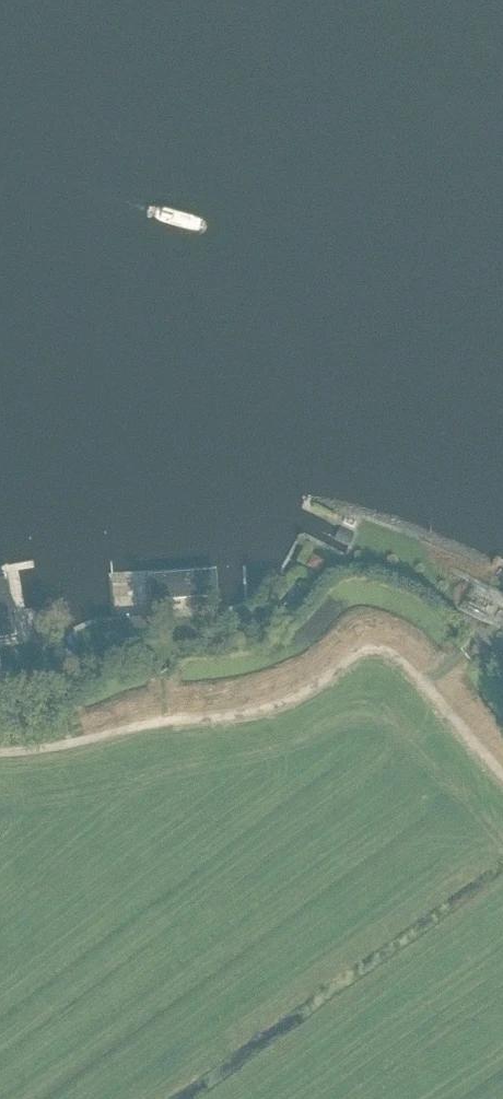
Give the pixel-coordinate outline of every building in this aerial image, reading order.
[(0,569),(0,646),(43,639),(30,563),(0,569)] [(241,570),(110,579),(113,618),(244,606),(241,570)] [(127,622),(113,623),(115,636),(115,643),(129,641),(129,635),(127,622)] [(115,636),(113,623),(96,625),(97,638),(108,637),(115,636)]
